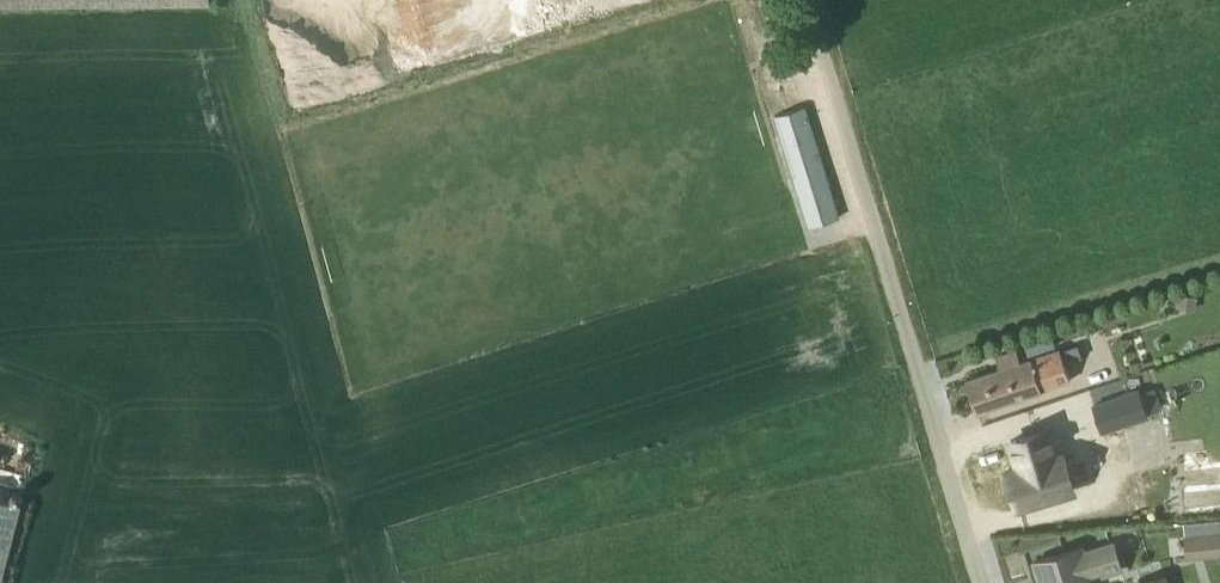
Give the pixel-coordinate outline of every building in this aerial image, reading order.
[(774,120),(809,229),(841,219),(806,110),(774,120)] [(1196,297),(1176,293),(1174,307),(1193,310),(1196,297)] [(1027,355),(1054,346),(1049,331),(1022,340),(1027,355)] [(965,379),(976,410),(1068,379),(1058,347),(1019,360),(1015,348),(994,355),(998,367),(965,379)] [(1155,383),(1089,399),(1096,426),(1161,410),(1155,383)] [(1006,485),(1095,457),(1082,416),(1013,439),(1015,447),(996,454),(1006,485)] [(1219,510),(1219,462),(1181,465),(1180,468),(1170,469),(1170,479),(1181,479),(1184,514),(1219,510)] [(0,499),(0,582),(21,504),(0,499)] [(1219,555),(1219,518),(1182,522),(1183,535),(1182,535),(1184,559),(1219,555)] [(1041,582),(1094,582),(1091,574),(1099,572),(1100,578),(1122,571),(1113,539),(1084,547),(1082,545),(1034,560),(1041,582)] [(1165,574),(1135,582),(1167,582),(1165,574)]
